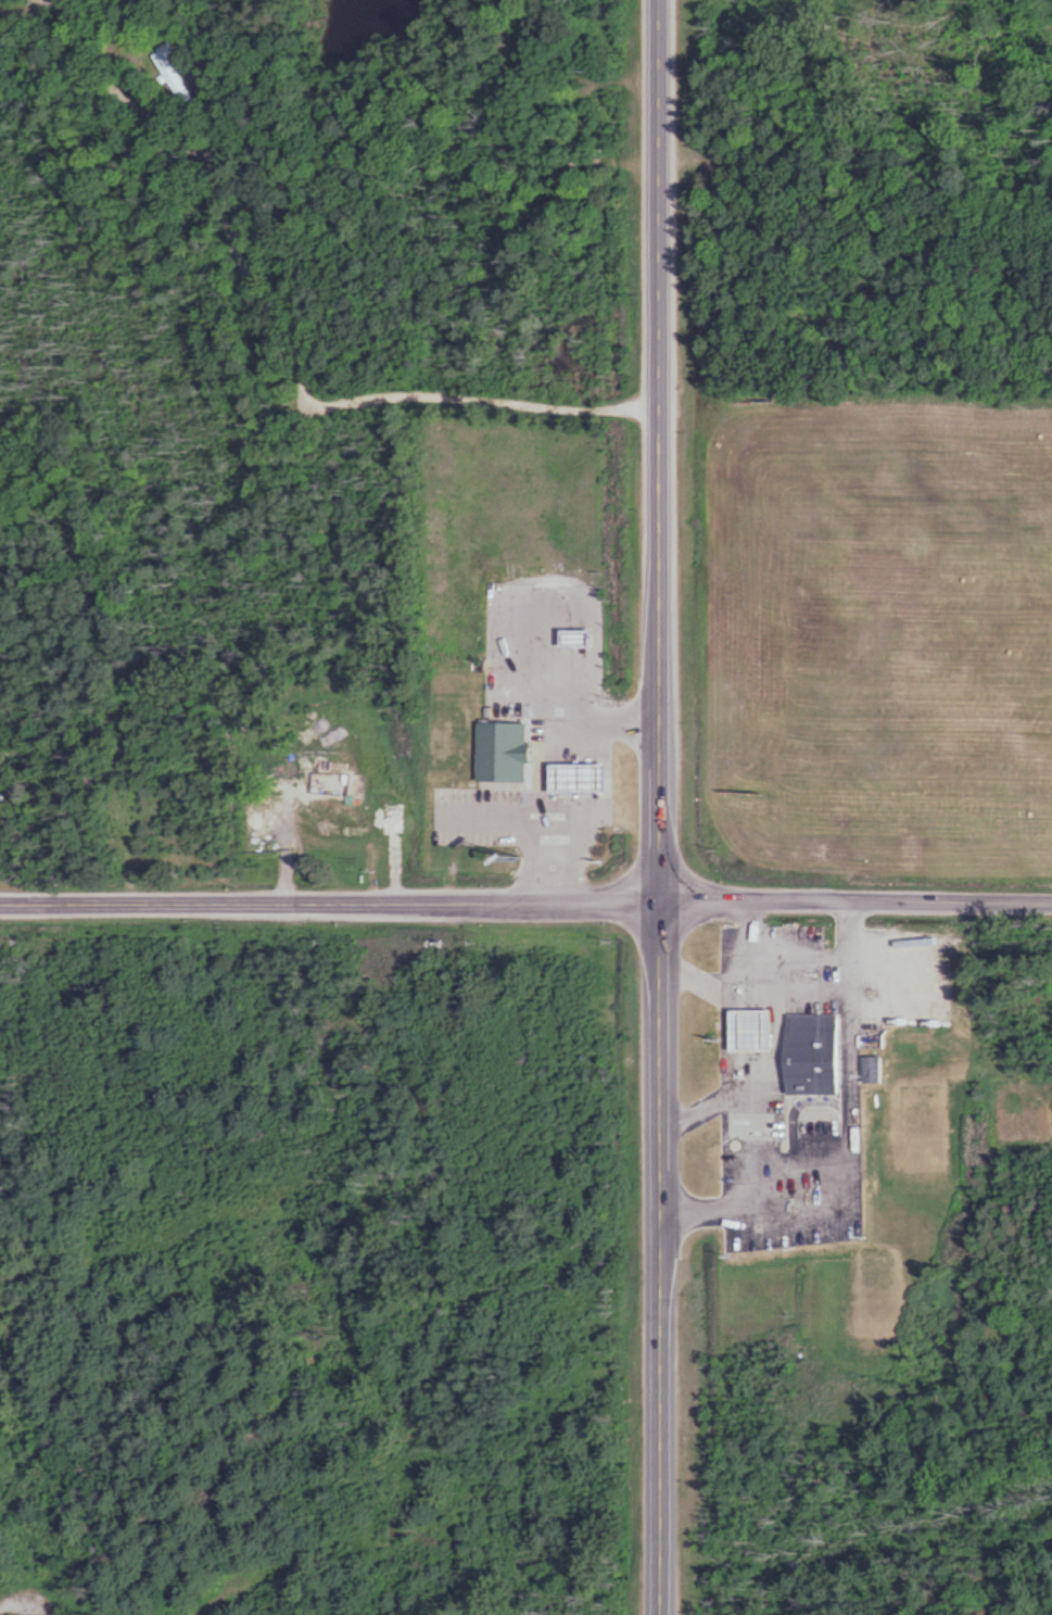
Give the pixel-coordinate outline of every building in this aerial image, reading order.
[(173,100),(188,93),(178,72),(183,69),(170,41),(150,50),(173,100)] [(556,645),(556,631),(584,631),(584,645),(556,645)] [(474,721),(524,721),(524,780),(474,780),(474,721)] [(545,791),(544,765),(600,764),(600,790),(545,791)] [(380,835),(403,835),(403,803),(380,803),(380,835)] [(726,1011),(769,1011),(769,1052),(726,1052),(726,1011)] [(784,1013),(836,1013),(837,1092),(785,1093),(784,1013)] [(861,1056),(877,1056),(877,1083),(861,1083),(861,1056)]
